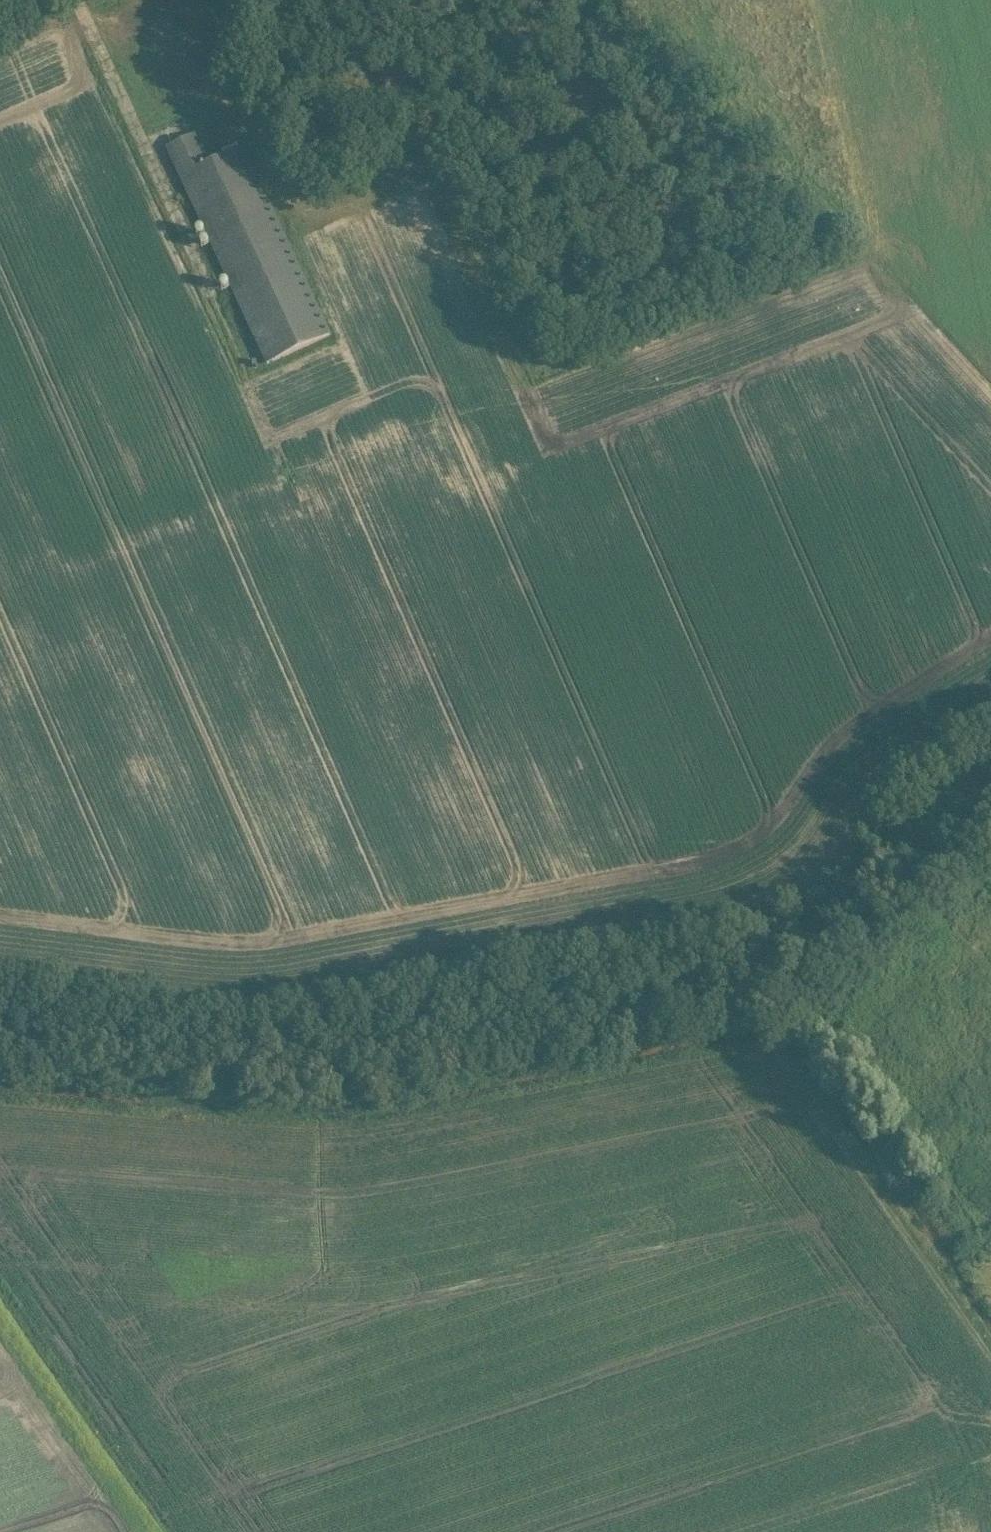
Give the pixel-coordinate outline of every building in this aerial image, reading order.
[(167,148),(269,366),(331,336),(243,148),(210,164),(196,135),(167,148)]
